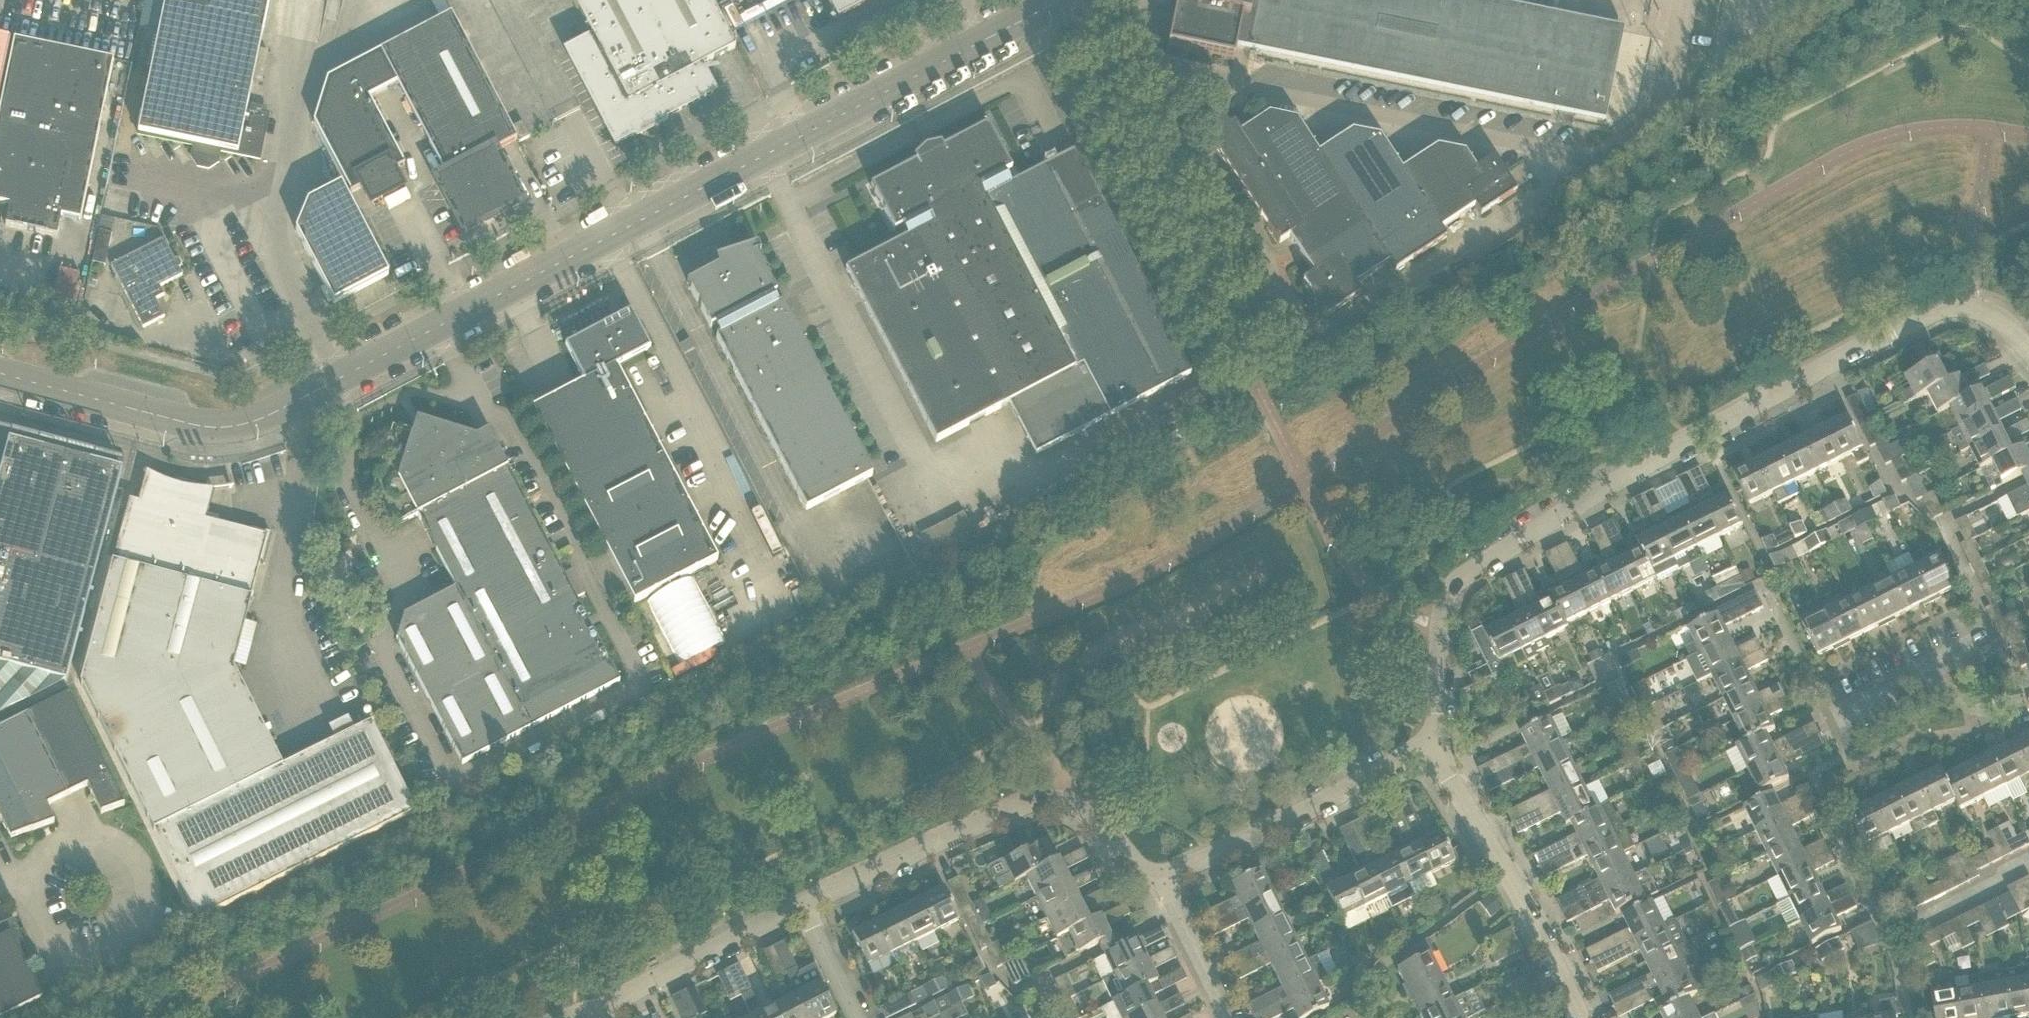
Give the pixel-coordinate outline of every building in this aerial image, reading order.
[(137,134),(196,146),(195,154),(194,155),(194,156),(194,157),(194,158),(195,159),(195,160),(195,161),(195,162),(196,162),(196,163),(197,164),(198,164),(198,165),(199,166),(200,166),(201,166),(202,167),(203,167),(204,167),(205,167),(206,167),(207,167),(208,167),(209,166),(210,166),(211,165),(212,164),(213,164),(213,163),(214,162),(214,161),(215,160),(215,159),(217,150),(256,158),(260,139),(265,117),(255,115),(245,113),(253,74),(261,37),(268,0),(146,0),(140,28),(158,31),(141,114),(137,134)] [(714,11),(713,8),(709,10),(704,0),(572,0),(592,39),(566,53),(614,144),(712,93),(698,67),(734,48),(723,27),(719,29),(711,13),(714,11)] [(836,19),(836,20),(875,0),(826,0),(836,19)] [(1167,47),(1233,61),(1236,47),(1247,49),(1251,50),(1604,121),(1605,117),(1605,116),(1623,29),(1482,0),(1180,0),(1179,3),(1170,1),(1170,3),(1176,5),(1167,47)] [(450,14),(326,79),(313,123),(350,193),(363,187),(371,203),(400,188),(391,172),(404,165),(368,98),(396,83),(445,176),(437,180),(464,232),(485,222),(483,219),(491,214),(493,217),(520,203),(493,152),(516,140),(450,14)] [(10,39),(0,37),(0,87),(10,39)] [(56,237),(60,217),(79,221),(112,60),(13,40),(0,105),(0,204),(9,206),(5,226),(56,237)] [(1302,280),(1313,298),(1326,317),(1360,294),(1354,286),(1388,264),(1394,272),(1446,238),(1440,230),(1473,208),(1479,216),(1515,192),(1493,157),(1475,169),(1464,152),(1436,147),(1401,170),(1379,136),(1351,131),(1318,153),(1296,119),(1268,114),(1239,132),(1233,123),(1228,126),(1221,116),(1202,128),(1278,244),(1288,237),(1312,274),(1302,280)] [(510,128),(518,143),(529,137),(521,122),(510,128)] [(845,270),(854,288),(935,442),(1009,404),(1035,454),(1190,373),(1073,151),(1009,184),(1003,174),(1011,170),(987,125),(942,148),(940,145),(925,148),(913,159),(915,162),(870,186),(894,231),(901,227),(906,238),(845,270)] [(295,231),(323,286),(333,304),(387,275),(341,185),(307,202),(295,231)] [(99,231),(96,244),(109,247),(111,233),(99,231)] [(163,239),(128,256),(110,265),(142,328),(163,317),(155,299),(163,295),(159,286),(181,275),(178,268),(179,268),(181,264),(178,260),(175,259),(173,259),(163,239)] [(686,282),(695,300),(710,327),(713,326),(719,336),(715,338),(805,510),(871,475),(781,303),(778,305),(772,295),(776,293),(755,254),(760,252),(757,244),(715,258),(717,266),(686,282)] [(47,315),(71,317),(75,269),(51,267),(47,315)] [(531,409),(606,552),(629,595),(633,603),(716,559),(615,367),(649,349),(630,312),(576,340),(574,337),(573,338),(575,341),(564,346),(569,355),(562,359),(562,360),(569,356),(583,382),(531,409)] [(1903,406),(1928,394),(1928,393),(1959,378),(1959,377),(1955,379),(1945,358),(1933,364),(1930,358),(1919,363),(1922,369),(1906,378),(1911,389),(1898,396),(1903,406)] [(1265,376),(1269,385),(1278,381),(1274,372),(1265,376)] [(1939,414),(1950,409),(1950,407),(1969,398),(1963,386),(1968,383),(1964,375),(1959,377),(1959,378),(1928,393),(1928,394),(1939,414)] [(1950,409),(1960,428),(1992,412),(1986,400),(1990,398),(1991,401),(2015,389),(2010,378),(1969,398),(1950,407),(1950,409)] [(1175,398),(1185,415),(1205,405),(1195,387),(1175,398)] [(1846,400),(1860,427),(1871,422),(1857,395),(1846,400)] [(1152,411),(1161,429),(1181,418),(1171,401),(1152,411)] [(1960,428),(1951,432),(1961,452),(1967,449),(1970,448),(2002,432),(1997,423),(1996,420),(2001,418),(1997,409),(1992,412),(1960,428)] [(1847,417),(1824,428),(1840,460),(1851,454),(1857,465),(1868,459),(1847,417)] [(416,419),(412,432),(391,426),(371,493),(390,529),(417,515),(455,588),(403,615),(396,639),(461,764),(619,682),(487,431),(475,437),(416,419)] [(1824,428),(1801,440),(1817,471),(1840,460),(1824,428)] [(1874,429),(1863,434),(1870,448),(1875,445),(1881,442),(1874,429)] [(1980,470),(1992,464),(1992,463),(2012,453),(2011,452),(2006,441),(2011,438),(2007,430),(2002,432),(1970,448),(1980,470)] [(1801,440),(1779,451),(1795,482),(1817,471),(1801,440)] [(44,678),(65,684),(67,678),(84,614),(112,507),(117,489),(117,488),(122,470),(8,441),(3,458),(0,471),(0,666),(44,678)] [(1890,447),(1879,452),(1886,465),(1891,463),(1897,460),(1902,457),(1905,456),(1899,442),(1892,446),(1890,447)] [(2022,475),(2026,481),(2027,485),(2028,484),(2028,444),(2011,452),(2012,453),(1992,463),(1992,464),(2002,484),(2022,475)] [(1779,451),(1756,462),(1772,494),(1778,505),(1789,499),(1784,488),(1795,482),(1779,451)] [(115,460),(122,462),(122,461),(124,455),(123,455),(116,453),(114,459),(115,460)] [(1772,494),(1756,462),(1733,474),(1749,505),(1772,494)] [(1905,464),(1895,470),(1901,483),(1906,481),(1912,478),(1905,464)] [(1699,468),(1688,474),(1719,537),(1742,525),(1728,497),(1716,502),(1699,468)] [(128,499),(123,518),(80,683),(198,920),(415,811),(371,722),(317,748),(315,744),(297,753),(299,757),(282,766),(233,667),(251,597),(250,597),(259,562),(262,562),(270,533),(250,527),(249,531),(217,522),(218,517),(207,514),(213,488),(174,478),(173,483),(163,479),(154,475),(146,471),(138,501),(128,499)] [(1694,513),(1682,519),(1697,548),(1719,537),(1688,474),(1677,479),(1694,513)] [(1921,482),(1910,487),(1917,501),(1922,498),(1928,495),(1921,482)] [(1885,493),(1880,483),(1868,488),(1874,499),(1885,493)] [(2010,494),(2010,495),(2020,515),(2028,510),(2028,484),(2027,485),(2010,494)] [(1654,491),(1643,496),(1674,559),(1679,570),(1702,559),(1697,548),(1682,519),(1671,525),(1666,516),(1654,493),(1654,491)] [(1643,496),(1632,502),(1649,536),(1636,542),(1641,550),(1651,570),(1652,570),(1656,579),(1655,579),(1656,581),(1679,570),(1674,559),(1643,496)] [(1888,499),(1883,502),(1883,503),(1888,513),(1900,507),(1900,506),(1895,496),(1894,496),(1893,496),(1892,497),(1888,499)] [(1845,499),(1834,505),(1840,516),(1851,511),(1852,511),(1846,499),(1845,499)] [(1936,500),(1926,505),(1933,519),(1943,514),(1936,500)] [(1883,502),(1860,513),(1860,514),(1861,515),(1866,525),(1888,513),(1883,503),(1883,502)] [(1840,516),(1834,505),(1823,510),(1829,522),(1840,516)] [(920,534),(928,551),(971,528),(963,512),(920,534)] [(1860,513),(1849,518),(1855,530),(1866,525),(1861,515),(1860,514),(1860,513)] [(1613,522),(1602,527),(1633,590),(1655,579),(1656,579),(1652,570),(1651,570),(1641,550),(1630,556),(1613,522)] [(1801,522),(1790,527),(1790,528),(1795,538),(1806,533),(1807,533),(1802,523),(1802,522),(1801,522)] [(1970,524),(1959,529),(1966,543),(1977,538),(1970,524)] [(1608,567),(1596,573),(1611,602),(1633,590),(1602,527),(1590,533),(1608,567)] [(1825,531),(1815,536),(1820,547),(1831,541),(1832,541),(1827,530),(1826,531),(1825,531)] [(1772,537),(1761,542),(1767,552),(1777,547),(1778,547),(1773,536),(1772,536),(1772,537)] [(1815,536),(1804,541),(1810,552),(1820,547),(1815,536)] [(1567,544),(1557,550),(1588,613),(1611,602),(1596,573),(1584,579),(1567,544)] [(1975,547),(1964,552),(1970,565),(1980,560),(1981,560),(1975,547)] [(1550,596),(1552,600),(1553,599),(1565,624),(1566,624),(1588,613),(1557,550),(1545,555),(1563,589),(1550,596)] [(1910,557),(1915,568),(1931,599),(1954,588),(1938,556),(1925,562),(1920,551),(1910,557)] [(1769,558),(1774,569),(1786,564),(1780,553),(1769,558)] [(1915,568),(1893,579),(1908,611),(1931,599),(1915,568)] [(1985,568),(1975,573),(1981,585),(1990,581),(1991,580),(1985,568)] [(1750,569),(1741,574),(1745,583),(1755,579),(1750,569)] [(1525,571),(1514,577),(1545,639),(1568,628),(1566,624),(1565,624),(1553,599),(1552,600),(1541,605),(1525,571)] [(1720,587),(1717,588),(1718,591),(1719,592),(1722,598),(1745,586),(1742,579),(1741,576),(1720,587)] [(1514,577),(1503,582),(1516,609),(1517,608),(1521,616),(1520,616),(1508,622),(1519,644),(1523,651),(1528,661),(1538,656),(1536,653),(1549,647),(1545,639),(1514,577)] [(1893,579),(1870,590),(1886,622),(1908,611),(1893,579)] [(1717,588),(1706,594),(1707,596),(1708,598),(1711,603),(1722,598),(1719,592),(1718,591),(1717,588)] [(1992,589),(1984,593),(1991,606),(2002,601),(1995,588),(1994,588),(1992,589)] [(310,600),(311,600),(316,597),(317,596),(313,590),(307,593),(310,600)] [(1870,590),(1848,601),(1863,633),(1886,622),(1870,590)] [(1686,648),(1691,658),(1701,653),(1701,654),(1730,640),(1724,628),(1763,608),(1755,591),(1715,611),(1717,617),(1689,631),(1696,644),(1686,648)] [(1848,601),(1825,613),(1841,645),(1863,633),(1848,601)] [(1695,602),(1685,607),(1688,614),(1698,609),(1695,602)] [(2008,609),(2001,613),(2006,623),(2017,618),(2014,611),(2008,609)] [(2000,611),(1989,616),(1995,629),(2006,623),(2001,613),(2000,611)] [(1841,645),(1825,613),(1802,624),(1818,656),(1841,645)] [(1523,651),(1508,622),(1495,628),(1491,621),(1493,620),(1492,619),(1480,625),(1482,628),(1471,634),(1469,630),(1468,630),(1486,666),(1468,675),(1473,686),(1505,671),(1500,662),(1512,656),(1517,667),(1528,661),(1523,651)] [(1654,634),(1649,626),(1642,629),(1646,638),(1654,634)] [(2010,631),(1999,637),(2006,650),(2016,645),(2010,631)] [(1697,684),(1712,676),(1762,651),(1757,640),(1735,651),(1730,640),(1701,654),(1701,653),(1691,658),(1686,660),(1697,684)] [(2014,655),(2021,668),(2028,664),(2028,658),(2025,649),(2014,655)] [(1599,650),(1589,655),(1592,661),(1603,656),(1599,650)] [(1712,676),(1723,699),(1752,685),(1746,672),(1768,662),(1762,651),(1712,676)] [(1637,654),(1617,664),(1621,672),(1641,662),(1637,654)] [(1542,689),(1545,694),(1556,688),(1551,678),(1539,683),(1542,689)] [(1575,679),(1568,682),(1573,692),(1584,687),(1581,681),(1575,679)] [(1621,679),(1613,683),(1622,701),(1630,698),(1621,679)] [(1643,682),(1631,688),(1642,711),(1654,705),(1643,682)] [(1568,684),(1561,688),(1566,697),(1573,693),(1568,684)] [(1752,685),(1723,699),(1735,722),(1785,697),(1780,686),(1779,684),(1757,695),(1752,685)] [(1556,688),(1545,694),(1545,695),(1546,697),(1550,705),(1561,699),(1557,690),(1556,688)] [(1532,713),(1550,705),(1545,694),(1542,689),(1524,698),(1532,713)] [(68,695),(27,715),(67,796),(86,786),(100,814),(124,806),(68,695)] [(1785,697),(1735,722),(1745,744),(1746,744),(1766,734),(1775,730),(1769,718),(1768,717),(1790,707),(1785,697)] [(1654,705),(1642,711),(1653,733),(1665,728),(1654,705)] [(0,729),(0,766),(32,831),(53,823),(47,806),(67,796),(27,715),(0,729)] [(1553,724),(1562,743),(1573,738),(1563,719),(1553,724)] [(1479,770),(1485,782),(1562,743),(1553,724),(1551,720),(1522,735),(1528,746),(1479,770)] [(1737,748),(1748,771),(1799,745),(1793,734),(1771,745),(1766,734),(1746,744),(1745,744),(1737,748)] [(2013,744),(2028,776),(2028,737),(2013,744)] [(1673,741),(1663,746),(1666,752),(1676,747),(1673,741)] [(1538,768),(1544,780),(1574,766),(1562,743),(1485,782),(1490,792),(1538,768)] [(1991,755),(2006,787),(2020,780),(2025,790),(2028,788),(2028,776),(2013,744),(1991,755)] [(1799,745),(1748,771),(1759,793),(1789,779),(1783,768),(1783,767),(1804,756),(1799,745)] [(1736,776),(1748,771),(1737,748),(1725,754),(1736,776)] [(1678,749),(1665,755),(1677,778),(1689,772),(1678,749)] [(1991,755),(1968,766),(1983,798),(2006,787),(1991,755)] [(10,839),(32,831),(0,766),(0,819),(10,839)] [(1528,802),(1534,814),(1585,788),(1574,766),(1544,780),(1550,791),(1528,802)] [(1968,766),(1946,777),(1945,778),(1956,800),(1956,801),(1960,810),(1983,798),(1968,766)] [(1941,769),(1918,780),(1934,811),(1956,801),(1956,800),(1945,778),(1946,777),(1941,769)] [(1689,772),(1677,778),(1688,800),(1700,794),(1689,772)] [(1918,780),(1895,791),(1911,823),(1924,816),(1930,827),(1939,823),(1933,812),(1934,811),(1918,780)] [(1514,823),(1510,825),(1511,825),(1513,824),(1518,834),(1539,824),(1560,813),(1566,825),(1571,823),(1570,823),(1596,810),(1585,788),(1534,814),(1514,824),(1514,823)] [(1895,791),(1873,802),(1888,834),(1911,823),(1895,791)] [(1700,794),(1688,800),(1692,808),(1706,801),(1702,793),(1700,794)] [(1744,809),(1756,832),(1806,806),(1801,795),(1779,806),(1773,794),(1744,809)] [(1406,797),(1395,803),(1430,875),(1454,863),(1439,834),(1427,840),(1406,797)] [(1679,799),(1668,804),(1675,819),(1686,814),(1679,799)] [(1888,834),(1873,802),(1849,814),(1865,845),(1888,834)] [(1406,851),(1393,857),(1408,886),(1430,875),(1395,803),(1385,808),(1406,851)] [(1555,845),(1534,856),(1539,866),(1537,867),(1537,868),(1541,866),(1561,856),(1624,825),(1618,814),(1616,815),(1609,803),(1599,808),(1596,810),(1570,823),(1571,823),(1576,834),(1555,845)] [(1702,803),(1692,808),(1697,819),(1707,814),(1702,803)] [(1756,832),(1767,854),(1796,840),(1790,828),(1812,817),(1806,806),(1756,832)] [(1361,819),(1350,825),(1385,897),(1391,909),(1414,898),(1408,886),(1393,857),(1382,862),(1361,819)] [(2010,823),(1998,828),(2011,855),(2023,849),(2010,823)] [(1360,873),(1348,879),(1362,908),(1385,897),(1350,825),(1339,830),(1360,873)] [(1587,856),(1593,869),(1623,854),(1635,848),(1624,825),(1561,857),(1566,867),(1587,856)] [(1995,848),(1983,854),(1989,866),(2011,855),(1998,828),(1988,833),(1995,848)] [(1003,889),(1025,878),(1045,867),(1057,861),(1046,840),(1034,846),(1032,842),(1021,847),(1024,853),(1003,863),(1008,875),(998,880),(1003,889)] [(1767,854),(1778,877),(1829,851),(1823,840),(1802,851),(1796,840),(1767,854)] [(1362,908),(1348,879),(1337,885),(1316,842),(1304,848),(1339,920),(1362,908)] [(1700,849),(1704,858),(1712,854),(1708,846),(1700,849)] [(1829,851),(1778,877),(1790,899),(1819,885),(1813,873),(1834,862),(1829,851)] [(1966,851),(1955,856),(1968,882),(1979,877),(1977,872),(1966,851)] [(1556,901),(1561,913),(1634,876),(1623,854),(1593,869),(1599,879),(1556,901)] [(1712,854),(1704,858),(1709,867),(1716,863),(1712,854)] [(1949,870),(1936,876),(1945,894),(1957,888),(1968,882),(1955,856),(1946,860),(1944,861),(1949,870)] [(1025,878),(1035,897),(1067,881),(1061,869),(1066,866),(1062,858),(1057,861),(1045,867),(1025,878)] [(1634,876),(1561,913),(1566,923),(1610,901),(1616,914),(1658,893),(1646,870),(1634,876)] [(1203,915),(1208,926),(1271,894),(1260,871),(1231,886),(1237,898),(1203,915)] [(1921,873),(1910,879),(1923,905),(1934,899),(1921,873)] [(2010,893),(2021,913),(2028,909),(2028,877),(2008,888),(2010,893)] [(947,883),(960,910),(971,905),(957,878),(947,883)] [(1719,878),(1708,884),(1719,906),(1728,901),(1730,900),(1719,878)] [(1035,897),(1045,918),(1077,901),(1071,889),(1076,887),(1072,879),(1067,881),(1035,897)] [(1923,905),(1910,879),(1899,884),(1902,890),(1890,896),(1900,916),(1923,905)] [(1787,929),(1801,922),(1851,897),(1846,885),(1825,896),(1819,885),(1790,899),(1777,906),(1776,906),(1787,929)] [(943,889),(919,900),(935,932),(958,920),(943,889)] [(1247,920),(1253,932),(1283,917),(1271,894),(1208,926),(1214,937),(1247,920)] [(1489,895),(1478,903),(1490,918),(1501,910),(1489,895)] [(1851,897),(1801,922),(1813,945),(1842,930),(1836,918),(1857,907),(1851,897)] [(1045,918),(1056,940),(1068,933),(1088,923),(1088,922),(1081,910),(1087,907),(1082,899),(1077,901),(1045,918)] [(919,900),(897,911),(913,943),(935,932),(919,900)] [(1996,900),(1985,905),(1998,931),(2009,926),(1996,900)] [(1728,901),(1719,906),(1726,921),(1736,916),(1736,915),(1728,901)] [(1613,951),(1664,925),(1652,903),(1623,917),(1629,929),(1607,940),(1613,951)] [(960,910),(970,929),(981,924),(971,905),(960,910)] [(1998,931),(1985,905),(1974,911),(1987,937),(1998,931)] [(897,911),(874,923),(890,954),(913,943),(897,911)] [(1068,933),(1056,940),(1066,960),(1097,944),(1100,950),(1103,956),(1116,950),(1113,943),(1104,925),(1109,922),(1105,914),(1100,917),(1099,916),(1088,922),(1088,923),(1068,933)] [(1225,960),(1231,971),(1294,940),(1283,917),(1253,932),(1259,943),(1225,960)] [(1975,943),(1962,917),(1950,922),(1963,949),(1975,943)] [(42,997),(26,965),(30,963),(14,920),(6,923),(8,927),(0,929),(0,928),(0,1017),(42,997)] [(1613,951),(1592,961),(1597,972),(1640,951),(1646,963),(1686,942),(1675,920),(1664,925),(1613,951)] [(890,954),(874,923),(851,934),(861,955),(854,959),(863,977),(871,973),(867,966),(890,954)] [(1851,932),(1856,944),(1868,938),(1862,927),(1851,932)] [(1484,942),(1490,953),(1516,940),(1510,929),(1484,942)] [(984,932),(974,937),(980,950),(986,947),(991,945),(984,932)] [(1343,932),(1337,936),(1340,943),(1347,940),(1343,932)] [(1749,935),(1736,941),(1741,949),(1754,943),(1749,935)] [(1924,935),(1913,941),(1926,967),(1938,962),(1924,935)] [(1136,940),(1116,950),(1103,956),(1113,976),(1146,960),(1140,948),(1145,945),(1141,938),(1136,940)] [(1406,966),(1397,971),(1408,994),(1440,978),(1429,956),(1433,954),(1426,939),(1401,958),(1406,966)] [(1270,965),(1276,977),(1305,962),(1294,940),(1231,971),(1236,982),(1270,965)] [(1516,940),(1490,953),(1495,965),(1521,951),(1516,940)] [(1838,940),(1828,945),(1833,954),(1843,949),(1838,940)] [(807,1017),(829,1017),(835,1015),(819,985),(823,983),(823,984),(825,984),(814,963),(813,964),(814,965),(799,972),(783,942),(772,947),(785,974),(796,995),(795,995),(807,1017)] [(996,968),(1002,965),(1007,963),(996,942),(991,945),(986,947),(996,968)] [(1635,996),(1698,965),(1686,942),(1646,963),(1651,974),(1630,985),(1635,996)] [(1828,945),(1817,951),(1822,960),(1833,954),(1828,945)] [(1751,946),(1742,951),(1747,962),(1757,957),(1751,946)] [(785,974),(772,947),(761,953),(774,979),(785,974)] [(1316,957),(1305,962),(1276,977),(1282,988),(1248,1005),(1253,1016),(1316,985),(1327,979),(1316,957)] [(1113,976),(1102,982),(1112,1003),(1124,997),(1156,981),(1151,971),(1150,968),(1155,965),(1151,958),(1146,960),(1113,976)] [(967,964),(973,976),(984,970),(978,959),(967,964)] [(1012,960),(1007,963),(1002,965),(1012,986),(1023,981),(1012,960)] [(1791,963),(1781,968),(1786,978),(1796,973),(1791,963)] [(750,1017),(779,1017),(773,1007),(761,1013),(758,1008),(759,1007),(738,964),(727,970),(740,996),(751,1017),(750,1017)] [(1668,1008),(1709,987),(1698,965),(1635,996),(1641,1007),(1662,997),(1668,1008)] [(2007,983),(2013,1017),(2014,1017),(2028,1015),(2028,966),(2018,968),(2020,980),(2007,983)] [(1781,968),(1770,974),(1774,984),(1786,978),(1781,968)] [(730,1001),(740,996),(727,970),(716,975),(730,1001)] [(925,986),(922,987),(928,998),(937,993),(932,982),(927,972),(924,974),(924,984),(925,986)] [(1980,975),(1982,988),(1988,1017),(2013,1017),(2007,983),(1993,985),(1992,985),(1992,986),(1989,973),(1980,975)] [(1507,988),(1512,998),(1538,985),(1533,974),(1507,988)] [(989,975),(979,980),(984,991),(994,986),(989,975)] [(1957,992),(1962,1017),(1988,1017),(1982,988),(1980,975),(1968,977),(1970,990),(1967,990),(1964,991),(1957,992)] [(943,977),(932,982),(937,993),(948,988),(943,977)] [(1408,994),(1420,1016),(1451,1000),(1440,978),(1408,994)] [(1159,992),(1161,991),(1156,981),(1124,997),(1112,1003),(1120,1017),(1131,1017),(1154,1007),(1150,997),(1159,992)] [(1929,984),(1935,1017),(1962,1017),(1957,992),(1945,994),(1942,981),(1929,984)] [(1068,982),(1057,987),(1064,1001),(1070,998),(1075,996),(1068,982)] [(1253,1016),(1254,1017),(1277,1017),(1292,1010),(1296,1017),(1308,1017),(1328,1008),(1316,985),(1253,1016)] [(1538,985),(1512,998),(1518,1009),(1544,996),(1538,985)] [(967,986),(956,991),(961,1002),(972,997),(967,986)] [(1750,986),(1740,991),(1744,998),(1753,994),(1750,986)] [(682,992),(695,1017),(696,1017),(706,1013),(693,987),(682,992)] [(928,998),(922,987),(905,995),(911,1007),(928,998)] [(1420,1016),(1420,1017),(1473,1017),(1474,1017),(1485,1012),(1473,989),(1451,1000),(1420,1016)] [(961,1002),(956,991),(945,997),(950,1008),(961,1002)] [(682,992),(671,997),(682,1017),(695,1017),(682,992)] [(779,1017),(807,1017),(795,995),(773,1007),(779,1017)] [(884,1017),(888,1017),(911,1007),(905,995),(879,1008),(884,1017)] [(945,997),(933,1003),(938,1014),(941,1017),(953,1017),(966,1012),(961,1002),(950,1008),(945,997)] [(1692,1004),(1689,999),(1689,997),(1668,1008),(1660,1013),(1662,1017),(1699,1017),(1692,1004)] [(1896,1017),(1901,1016),(1898,999),(1880,1002),(1882,1017),(1896,1017)] [(922,1008),(927,1017),(930,1017),(938,1014),(933,1003),(922,1008)] [(1159,1015),(1164,1012),(1160,1004),(1154,1007),(1131,1017),(1160,1017),(1159,1015)] [(1062,1010),(1066,1017),(1079,1017),(1073,1005),(1062,1010)]
